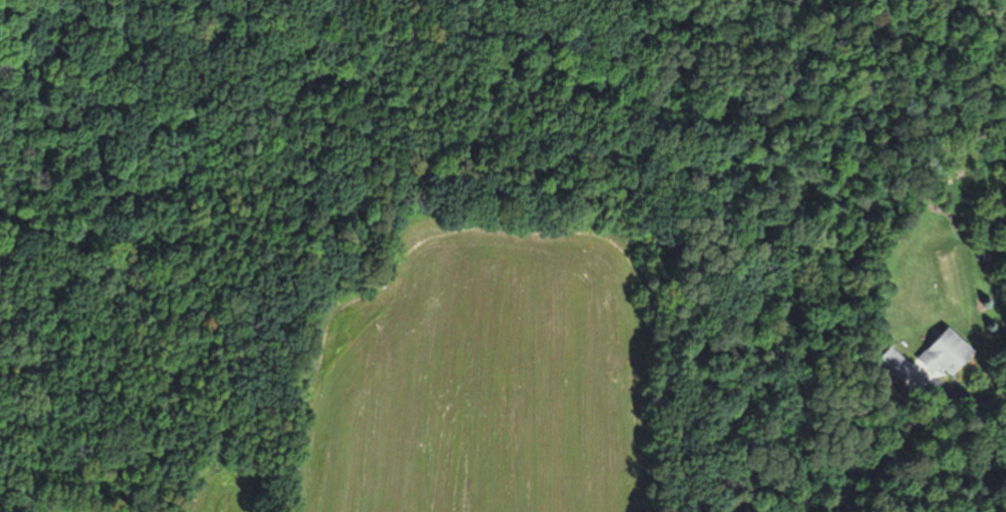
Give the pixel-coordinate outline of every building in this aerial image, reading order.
[(918,357),(933,373),(940,366),(949,376),(973,355),(949,329),(918,357)]
